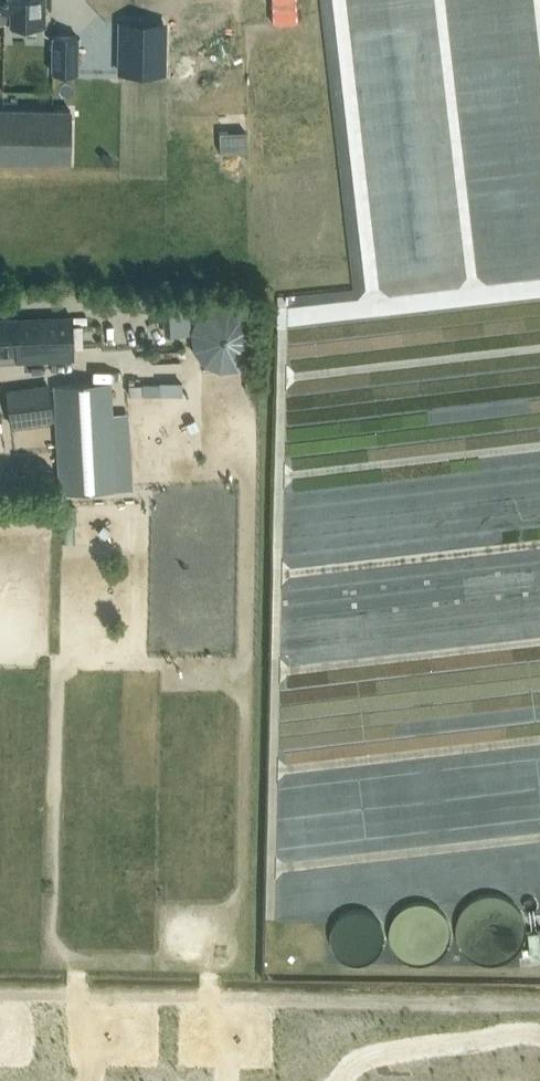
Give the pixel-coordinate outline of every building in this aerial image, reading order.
[(11,22),(11,25),(44,25),(45,0),(0,0),(0,21),(11,22)] [(158,22),(125,21),(125,74),(158,74),(158,22)] [(54,35),(54,72),(78,72),(78,34),(54,35)] [(98,55),(97,79),(110,80),(111,56),(98,55)] [(70,163),(71,110),(0,108),(0,161),(70,163)] [(93,110),(94,130),(105,130),(105,110),(93,110)] [(218,129),(219,151),(246,150),(246,129),(218,129)] [(17,359),(74,356),(73,316),(0,319),(0,354),(17,353),(17,359)] [(159,386),(198,385),(198,373),(158,374),(159,386)] [(110,382),(58,384),(62,492),(115,490),(112,436),(110,382)] [(49,386),(29,388),(7,391),(11,423),(53,418),(49,386)]
